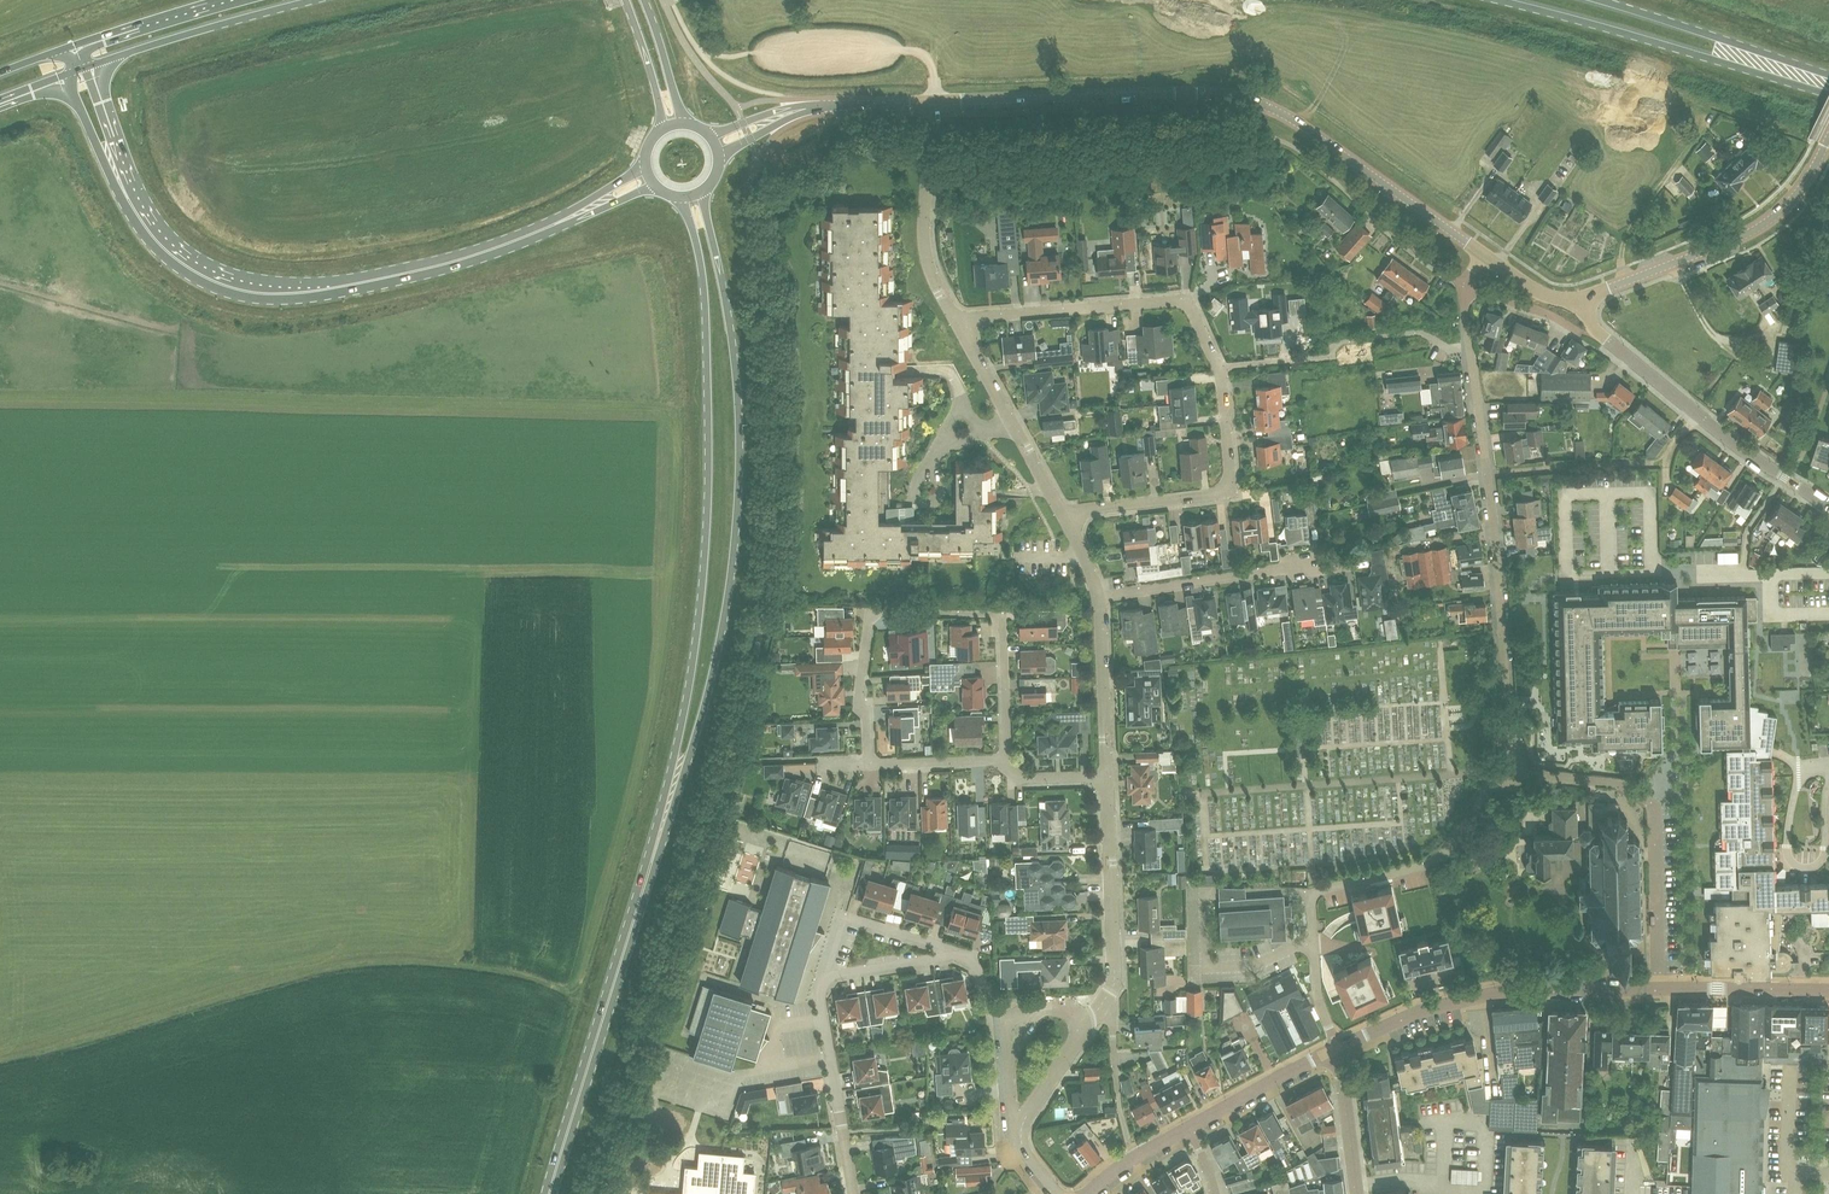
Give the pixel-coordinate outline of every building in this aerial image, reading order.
[(1756,136),(1747,126),(1740,133),(1749,143),(1756,136)] [(1505,150),(1513,139),(1501,131),(1486,151),(1492,156),(1500,146),(1505,150)] [(1736,159),(1746,170),(1753,163),(1757,167),(1769,155),(1756,141),(1736,159)] [(1714,155),(1710,152),(1704,145),(1695,153),(1705,163),(1714,155)] [(1494,164),(1503,171),(1512,158),(1503,152),(1494,164)] [(1226,156),(1223,160),(1228,164),(1231,160),(1226,156)] [(1746,170),(1736,159),(1716,178),(1729,192),(1742,181),(1738,177),(1746,170)] [(1675,183),(1687,196),(1694,189),(1682,176),(1675,183)] [(1502,209),(1515,191),(1499,180),(1487,197),(1502,209)] [(1548,204),(1558,190),(1548,183),(1537,197),(1548,204)] [(1515,191),(1502,209),(1518,220),(1531,203),(1515,191)] [(1343,229),(1353,217),(1328,195),(1318,206),(1343,229)] [(819,237),(819,248),(823,248),(823,255),(825,255),(825,269),(819,269),(819,279),(823,279),(823,286),(825,286),(825,300),(819,300),(819,310),(851,310),(851,324),(839,324),(839,332),(842,332),(842,346),(836,346),(836,356),(839,356),(839,364),(842,364),(842,378),(836,378),(836,388),(842,388),(842,402),(836,402),(836,412),(856,412),(856,426),(848,426),(848,433),(836,433),(836,441),(838,441),(838,455),(832,455),(832,465),(836,465),(836,472),(838,472),(838,486),(832,486),(832,506),(838,506),(838,520),(836,520),(836,527),(816,527),(816,535),(823,535),(823,567),(833,567),(833,561),(847,561),(847,563),(854,563),(854,567),(865,567),(865,561),(878,561),(878,563),(886,563),(886,561),(900,561),(900,567),(911,567),(911,553),(917,553),(917,560),(928,560),(928,554),(941,554),(941,556),(949,556),(949,560),(959,560),(959,553),(973,553),(973,556),(974,556),(974,538),(1002,538),(1002,529),(999,529),(999,516),(1005,516),(1005,505),(984,505),(984,499),(996,499),(996,489),(989,489),(989,475),(992,475),(992,467),(964,467),(964,461),(956,461),(956,520),(896,520),(896,517),(892,517),(892,506),(889,506),(889,465),(906,465),(906,455),(900,455),(900,441),(903,441),(903,434),(908,434),(908,426),(906,426),(906,412),(912,412),(912,402),(918,402),(918,401),(916,402),(916,388),(922,388),(922,377),(892,377),(892,364),(906,364),(906,356),(912,356),(912,346),(906,346),(906,332),(908,332),(908,324),(906,324),(906,310),(912,310),(912,300),(889,300),(889,293),(886,293),(886,279),(893,279),(893,269),(889,269),(889,261),(886,261),(886,247),(893,247),(893,237),(889,237),(889,230),(886,230),(886,216),(893,216),(893,206),(859,206),(859,208),(849,208),(849,203),(833,203),(833,215),(823,215),(823,223),(825,223),(825,237),(819,237)] [(1019,263),(1016,231),(1014,204),(1012,204),(999,205),(996,206),(1000,249),(997,250),(998,262),(975,264),(977,284),(991,283),(991,285),(1010,284),(1008,264),(1019,263)] [(1253,272),(1266,271),(1262,232),(1251,233),(1250,221),(1237,222),(1238,234),(1227,235),(1226,215),(1213,216),(1214,226),(1201,227),(1203,247),(1216,245),(1217,258),(1228,257),(1229,266),(1241,265),(1240,249),(1251,248),(1253,272)] [(1325,221),(1319,229),(1328,237),(1335,230),(1325,221)] [(1337,248),(1343,253),(1348,258),(1369,236),(1357,226),(1337,248)] [(1061,276),(1059,257),(1059,252),(1042,254),(1041,239),(1057,238),(1057,227),(1025,230),(1026,240),(1029,240),(1030,259),(1027,260),(1029,283),(1041,282),(1041,278),(1061,276)] [(1125,271),(1136,270),(1133,227),(1111,229),(1113,248),(1098,249),(1098,257),(1099,275),(1117,273),(1117,275),(1126,274),(1125,271)] [(1177,270),(1175,244),(1155,246),(1157,272),(1177,270)] [(1078,253),(1080,269),(1089,268),(1088,252),(1078,253)] [(1744,268),(1756,286),(1773,274),(1761,256),(1744,268)] [(1391,289),(1396,283),(1407,268),(1392,257),(1377,279),(1391,289)] [(1391,289),(1402,297),(1408,289),(1419,298),(1429,284),(1407,268),(1396,283),(1391,289)] [(1756,286),(1744,268),(1727,279),(1739,297),(1756,286)] [(1364,302),(1372,308),(1380,298),(1381,298),(1372,292),(1364,302)] [(1279,314),(1286,313),(1285,293),(1274,294),(1275,307),(1259,309),(1259,310),(1248,311),(1247,303),(1236,303),(1238,326),(1249,325),(1249,322),(1260,321),(1261,334),(1281,332),(1279,314)] [(1779,304),(1773,295),(1758,304),(1764,314),(1765,314),(1779,304)] [(1304,297),(1288,299),(1290,315),(1306,313),(1304,297)] [(1381,314),(1389,304),(1381,298),(1380,298),(1372,308),(1381,314)] [(1784,320),(1797,323),(1803,302),(1789,298),(1784,320)] [(1483,321),(1485,322),(1482,330),(1490,333),(1486,349),(1495,351),(1495,350),(1501,351),(1504,337),(1499,335),(1500,335),(1499,334),(1502,322),(1501,322),(1503,316),(1488,312),(1487,314),(1485,313),(1483,314),(1482,320),(1483,321)] [(1367,316),(1369,328),(1377,327),(1375,314),(1367,316)] [(1069,325),(1069,318),(1051,320),(1051,327),(1069,325)] [(1517,346),(1522,348),(1524,342),(1530,326),(1516,321),(1510,337),(1519,340),(1517,346)] [(1130,351),(1131,361),(1148,360),(1147,354),(1165,352),(1164,346),(1172,346),(1171,332),(1163,333),(1162,323),(1144,325),(1145,334),(1137,335),(1138,350),(1130,351)] [(1532,325),(1531,327),(1530,326),(1524,342),(1536,347),(1535,351),(1542,354),(1531,371),(1543,371),(1555,353),(1554,352),(1546,347),(1545,349),(1542,348),(1548,333),(1539,329),(1540,328),(1539,326),(1534,324),(1532,325)] [(1120,328),(1107,329),(1107,328),(1090,329),(1091,343),(1083,344),(1084,359),(1108,357),(1109,363),(1115,362),(1115,369),(1123,369),(1122,358),(1117,359),(1116,342),(1121,342),(1120,328)] [(1073,363),(1072,352),(1072,346),(1068,345),(1068,347),(1034,351),(1033,335),(1003,337),(1006,362),(1036,360),(1036,359),(1048,358),(1049,366),(1073,363)] [(1586,347),(1572,338),(1562,353),(1562,354),(1561,356),(1555,353),(1543,371),(1565,372),(1567,364),(1565,361),(1567,358),(1574,363),(1580,355),(1583,354),(1584,354),(1586,352),(1586,351),(1586,349),(1586,347)] [(1506,370),(1509,352),(1501,351),(1498,370),(1506,370)] [(1778,355),(1776,369),(1784,370),(1786,356),(1778,355)] [(1786,356),(1784,370),(1792,371),(1794,357),(1786,356)] [(1460,370),(1439,373),(1439,381),(1430,382),(1432,403),(1431,403),(1432,409),(1444,408),(1459,406),(1463,405),(1460,370)] [(1062,383),(1054,384),(1053,371),(1025,374),(1028,399),(1041,398),(1043,411),(1068,408),(1065,386),(1062,383)] [(1282,406),(1281,394),(1290,393),(1289,385),(1287,385),(1285,371),(1267,372),(1268,387),(1257,388),(1258,397),(1259,397),(1260,407),(1254,407),(1254,408),(1256,408),(1282,406)] [(1590,402),(1590,372),(1565,372),(1541,371),(1541,401),(1590,402)] [(1421,389),(1420,374),(1386,378),(1388,393),(1421,389)] [(1171,393),(1172,403),(1196,401),(1194,384),(1174,386),(1173,378),(1156,379),(1157,394),(1171,393)] [(1618,382),(1610,392),(1597,392),(1597,399),(1609,399),(1610,397),(1614,401),(1612,404),(1620,411),(1633,393),(1618,382)] [(1728,412),(1743,424),(1766,394),(1760,389),(1753,399),(1757,402),(1754,406),(1740,395),(1728,412)] [(1743,424),(1758,436),(1771,420),(1758,409),(1761,406),(1765,409),(1773,399),(1766,394),(1743,424)] [(1196,401),(1172,403),(1172,412),(1159,414),(1161,428),(1177,426),(1176,419),(1197,417),(1196,401)] [(1806,407),(1804,406),(1793,401),(1790,408),(1803,413),(1806,407)] [(1659,435),(1653,442),(1646,450),(1646,456),(1655,455),(1668,439),(1661,433),(1669,422),(1647,404),(1645,406),(1640,402),(1631,413),(1632,413),(1628,418),(1640,427),(1643,423),(1659,435)] [(1503,426),(1525,425),(1524,417),(1537,416),(1536,403),(1513,403),(1513,411),(1503,411),(1503,426)] [(1463,405),(1459,406),(1444,408),(1445,410),(1448,410),(1449,414),(1464,413),(1463,405)] [(1271,426),(1272,435),(1292,433),(1291,433),(1289,418),(1279,419),(1278,406),(1282,406),(1256,408),(1257,418),(1255,418),(1256,428),(1271,426)] [(1110,434),(1123,432),(1120,409),(1107,410),(1110,434)] [(1062,415),(1043,417),(1045,433),(1052,432),(1053,439),(1065,438),(1064,428),(1076,427),(1075,418),(1063,420),(1062,415)] [(1465,416),(1443,419),(1444,426),(1430,428),(1429,421),(1411,423),(1413,437),(1426,435),(1427,440),(1446,437),(1446,444),(1467,442),(1465,421),(1466,421),(1465,416)] [(1176,427),(1157,429),(1157,436),(1177,434),(1176,427)] [(1526,456),(1524,448),(1522,448),(1521,445),(1529,444),(1543,442),(1541,428),(1526,430),(1527,437),(1520,438),(1520,437),(1504,439),(1507,460),(1523,457),(1523,456),(1526,456)] [(1155,429),(1143,430),(1144,431),(1146,454),(1157,453),(1155,429)] [(1257,445),(1259,463),(1281,461),(1280,449),(1293,448),(1292,433),(1272,435),(1268,435),(1268,436),(1276,435),(1276,443),(1257,445)] [(1309,433),(1301,434),(1303,442),(1310,440),(1309,433)] [(1811,462),(1828,468),(1828,439),(1820,436),(1814,453),(1811,462)] [(1191,451),(1181,452),(1184,476),(1200,475),(1199,459),(1207,458),(1205,437),(1190,438),(1191,451)] [(1081,459),(1084,487),(1102,485),(1100,465),(1108,464),(1106,444),(1091,446),(1093,457),(1081,459)] [(1410,453),(1409,445),(1400,447),(1382,450),(1383,459),(1402,455),(1410,453)] [(1694,485),(1700,489),(1719,463),(1711,458),(1713,456),(1706,451),(1705,453),(1702,451),(1692,464),(1702,472),(1699,476),(1700,477),(1694,485)] [(1462,465),(1461,452),(1439,456),(1439,452),(1417,456),(1416,454),(1391,458),(1379,460),(1381,473),(1393,471),(1394,476),(1419,471),(1419,467),(1440,464),(1442,476),(1464,473),(1464,471),(1465,469),(1464,466),(1462,465)] [(1146,480),(1142,453),(1121,455),(1124,483),(1146,480)] [(1725,465),(1724,467),(1719,463),(1700,489),(1705,492),(1710,485),(1718,490),(1731,472),(1729,471),(1731,469),(1725,465)] [(1746,516),(1752,506),(1750,505),(1753,501),(1755,502),(1760,494),(1758,493),(1760,491),(1746,482),(1736,498),(1734,496),(1729,505),(1746,516)] [(1685,509),(1692,498),(1675,486),(1668,496),(1685,509)] [(1722,504),(1730,491),(1723,487),(1715,500),(1722,504)] [(1471,489),(1452,494),(1453,499),(1435,503),(1437,509),(1432,510),(1434,521),(1477,512),(1476,511),(1479,510),(1477,504),(1475,505),(1471,489)] [(1514,515),(1516,529),(1534,528),(1533,514),(1541,513),(1539,498),(1533,499),(1532,490),(1522,491),(1523,500),(1517,501),(1519,515),(1514,515)] [(1318,527),(1313,496),(1304,497),(1306,512),(1285,515),(1288,544),(1310,541),(1308,528),(1318,527)] [(1386,509),(1383,498),(1367,502),(1370,514),(1386,509)] [(1766,535),(1770,538),(1790,509),(1780,502),(1769,518),(1775,522),(1766,535)] [(1796,524),(1801,517),(1790,509),(1770,538),(1775,542),(1784,529),(1790,532),(1789,534),(1796,539),(1803,529),(1796,524)] [(1407,527),(1410,540),(1426,536),(1425,529),(1438,526),(1438,527),(1458,522),(1459,528),(1479,523),(1477,512),(1407,527)] [(1266,513),(1248,515),(1251,539),(1260,538),(1261,550),(1270,549),(1271,559),(1279,558),(1277,541),(1267,542),(1266,537),(1269,537),(1266,513)] [(1235,541),(1251,539),(1248,515),(1232,517),(1235,541)] [(1218,519),(1200,521),(1203,545),(1221,543),(1218,519)] [(1187,547),(1203,545),(1200,521),(1184,523),(1187,547)] [(1179,542),(1177,524),(1169,525),(1171,543),(1179,542)] [(1123,530),(1125,546),(1154,543),(1156,540),(1155,530),(1152,530),(1152,526),(1123,530)] [(1534,528),(1516,529),(1517,544),(1536,542),(1536,539),(1552,538),(1550,526),(1534,528)] [(1737,536),(1723,536),(1724,545),(1737,545),(1737,536)] [(1483,561),(1480,542),(1457,545),(1457,546),(1449,547),(1449,548),(1449,552),(1452,570),(1461,568),(1461,565),(1483,561)] [(1137,572),(1152,571),(1152,579),(1182,574),(1182,566),(1160,570),(1157,543),(1153,544),(1154,543),(1125,546),(1127,563),(1136,562),(1137,572)] [(1535,554),(1534,544),(1526,545),(1527,555),(1535,554)] [(1236,547),(1228,548),(1230,566),(1238,565),(1236,547)] [(1446,547),(1402,554),(1403,559),(1400,559),(1404,581),(1407,580),(1407,587),(1451,581),(1463,580),(1463,589),(1484,588),(1483,572),(1472,573),(1471,570),(1462,570),(1461,568),(1452,570),(1449,552),(1449,548),(1446,548),(1446,547)] [(1809,559),(1816,564),(1825,552),(1818,547),(1809,559)] [(1221,549),(1223,567),(1230,566),(1228,548),(1221,549)] [(1370,551),(1371,557),(1385,555),(1383,548),(1370,551)] [(1181,555),(1182,566),(1182,574),(1192,572),(1190,554),(1181,555)] [(1369,577),(1360,578),(1364,608),(1370,607),(1371,608),(1377,607),(1378,606),(1383,605),(1380,578),(1385,578),(1383,565),(1381,563),(1370,565),(1371,571),(1369,574),(1369,577)] [(1332,592),(1324,593),(1328,622),(1345,620),(1343,606),(1351,605),(1348,582),(1345,583),(1343,581),(1336,582),(1335,584),(1331,584),(1332,592)] [(1737,748),(1747,748),(1747,704),(1748,704),(1746,620),(1757,620),(1756,596),(1677,598),(1677,582),(1660,582),(1660,583),(1599,585),(1599,588),(1592,588),(1592,591),(1580,591),(1554,591),(1557,717),(1564,716),(1564,725),(1557,725),(1558,740),(1592,739),(1593,748),(1607,747),(1607,740),(1615,740),(1616,747),(1650,746),(1650,747),(1662,747),(1661,726),(1664,725),(1664,712),(1661,712),(1660,699),(1649,699),(1649,700),(1619,701),(1619,709),(1603,709),(1601,631),(1660,629),(1660,632),(1669,632),(1669,642),(1729,641),(1730,698),(1710,699),(1710,698),(1698,698),(1699,711),(1696,711),(1696,725),(1699,725),(1699,746),(1711,746),(1711,745),(1737,744),(1737,748)] [(1257,598),(1259,614),(1287,610),(1285,593),(1276,594),(1274,586),(1258,589),(1259,598),(1257,598)] [(1315,624),(1318,624),(1319,629),(1326,628),(1326,623),(1322,599),(1315,600),(1313,587),(1293,590),(1297,620),(1314,618),(1315,624)] [(1241,592),(1226,594),(1230,622),(1248,620),(1249,628),(1258,627),(1253,593),(1241,594),(1241,592)] [(1046,596),(1046,604),(1060,604),(1060,596),(1046,596)] [(1193,643),(1200,642),(1200,639),(1203,638),(1202,627),(1211,626),(1209,613),(1216,612),(1214,596),(1198,598),(1198,602),(1194,602),(1194,605),(1187,606),(1192,640),(1193,643)] [(1164,602),(1165,603),(1160,604),(1164,627),(1175,626),(1175,633),(1188,631),(1186,616),(1178,617),(1176,602),(1174,602),(1173,601),(1172,600),(1166,601),(1164,602)] [(1449,612),(1458,612),(1459,621),(1486,619),(1485,603),(1474,604),(1474,602),(1449,604),(1449,612)] [(833,618),(832,607),(818,606),(818,624),(814,624),(815,635),(825,634),(825,635),(852,634),(852,617),(833,618)] [(1362,606),(1350,606),(1350,620),(1362,620),(1362,606)] [(1122,610),(1124,625),(1123,626),(1122,626),(1122,627),(1121,628),(1121,629),(1121,630),(1121,631),(1121,632),(1122,633),(1122,634),(1123,634),(1124,635),(1125,635),(1125,636),(1126,636),(1135,635),(1137,653),(1157,650),(1153,624),(1144,626),(1143,625),(1140,608),(1122,610)] [(1026,641),(1029,638),(1057,637),(1056,618),(1067,617),(1066,610),(1048,609),(1048,618),(1020,619),(1020,630),(1017,633),(1026,641)] [(1288,635),(1296,635),(1296,621),(1288,621),(1288,635)] [(958,656),(979,655),(978,633),(967,633),(966,624),(951,624),(951,643),(957,643),(958,656)] [(890,629),(890,636),(891,668),(908,667),(908,660),(928,660),(927,631),(907,631),(906,629),(890,629)] [(1794,642),(1794,633),(1770,634),(1771,649),(1790,648),(1789,643),(1794,642)] [(843,660),(843,651),(850,651),(849,634),(852,634),(825,635),(826,646),(816,646),(817,661),(843,660)] [(1045,673),(1051,672),(1056,669),(1055,659),(1051,655),(1045,655),(1045,649),(1021,650),(1022,670),(1045,669),(1045,673)] [(1174,653),(1160,655),(1162,664),(1176,662),(1174,653)] [(954,684),(963,684),(963,705),(967,705),(967,708),(974,707),(974,705),(983,704),(982,690),(985,690),(985,684),(982,684),(982,676),(963,676),(962,662),(930,663),(931,683),(954,682),(954,684)] [(813,692),(819,692),(820,698),(824,702),(824,708),(829,713),(835,713),(839,708),(839,702),(843,697),(843,690),(839,686),(838,680),(834,675),(828,676),(828,672),(828,666),(825,663),(794,664),(795,675),(812,675),(813,692)] [(900,682),(887,682),(888,699),(910,698),(910,690),(920,689),(920,674),(900,675),(900,682)] [(1071,677),(1072,692),(1081,692),(1080,676),(1071,677)] [(1038,684),(1022,685),(1023,701),(1030,701),(1030,704),(1038,703),(1038,701),(1046,701),(1045,691),(1056,690),(1056,677),(1037,677),(1038,684)] [(1158,677),(1137,678),(1137,687),(1127,687),(1129,723),(1150,722),(1149,703),(1159,702),(1158,677)] [(1782,885),(1783,876),(1773,876),(1770,754),(1776,716),(1766,715),(1767,711),(1757,710),(1758,706),(1748,704),(1747,704),(1747,748),(1737,748),(1726,749),(1727,787),(1734,787),(1735,792),(1737,792),(1737,798),(1720,798),(1721,835),(1714,840),(1715,886),(1704,886),(1704,897),(1780,898),(1780,904),(1810,905),(1810,923),(1828,922),(1828,883),(1782,885)] [(932,705),(922,705),(922,713),(932,713),(932,705)] [(889,742),(915,741),(914,725),(919,725),(918,706),(906,707),(906,714),(888,715),(889,742)] [(1050,751),(1055,755),(1061,755),(1065,750),(1072,750),(1076,745),(1076,739),(1072,736),(1078,729),(1090,728),(1089,710),(1059,711),(1059,718),(1064,723),(1073,723),(1073,726),(1065,735),(1060,731),(1054,731),(1050,735),(1043,736),(1039,740),(1039,747),(1044,751),(1050,751)] [(983,714),(972,714),(954,715),(955,743),(982,742),(981,730),(984,730),(983,714)] [(781,737),(795,737),(794,722),(780,723),(781,737)] [(828,746),(837,746),(836,727),(818,728),(818,737),(810,737),(810,750),(829,749),(828,746)] [(1162,764),(1162,770),(1176,769),(1173,750),(1136,751),(1137,761),(1158,760),(1162,764)] [(1153,786),(1153,780),(1155,780),(1158,777),(1157,771),(1155,769),(1148,769),(1143,764),(1137,765),(1133,770),(1133,776),(1129,780),(1129,787),(1133,791),(1134,797),(1138,802),(1145,801),(1149,796),(1149,790),(1153,786)] [(786,810),(802,815),(811,782),(802,779),(801,782),(786,777),(783,788),(781,788),(776,803),(787,807),(786,810)] [(1564,792),(1564,787),(1551,787),(1551,804),(1571,803),(1570,793),(1564,792)] [(825,814),(839,819),(847,793),(837,790),(837,793),(822,788),(818,799),(817,798),(812,814),(824,818),(825,814)] [(907,829),(917,829),(916,795),(906,795),(906,798),(891,798),(891,809),(889,809),(889,826),(901,826),(901,824),(907,824),(907,829)] [(865,824),(881,824),(881,796),(871,796),(871,798),(855,798),(856,810),(854,810),(854,826),(865,826),(865,824)] [(927,805),(921,806),(922,830),(934,829),(933,826),(947,825),(946,797),(927,798),(927,805)] [(1041,809),(1042,824),(1069,823),(1068,815),(1065,816),(1065,800),(1046,800),(1047,809),(1041,809)] [(1009,802),(991,802),(992,831),(992,839),(1018,838),(1017,804),(1009,804),(1009,802)] [(1617,802),(1588,802),(1588,828),(1583,828),(1579,833),(1579,838),(1584,844),(1588,844),(1589,876),(1579,877),(1579,904),(1586,904),(1586,906),(1588,907),(1590,907),(1591,936),(1596,940),(1601,940),(1601,945),(1605,945),(1605,951),(1627,951),(1627,940),(1635,939),(1640,935),(1637,842),(1633,838),(1627,838),(1627,837),(1624,837),(1623,820),(1618,815),(1617,802)] [(985,816),(977,816),(976,803),(958,804),(959,833),(977,832),(977,835),(986,834),(985,816)] [(1018,819),(1026,819),(1026,803),(1017,803),(1017,804),(1018,819)] [(1528,871),(1549,871),(1549,859),(1554,859),(1554,853),(1572,852),(1572,838),(1577,838),(1576,807),(1552,808),(1552,818),(1548,822),(1548,825),(1552,828),(1552,834),(1533,834),(1533,846),(1532,846),(1530,848),(1530,851),(1528,852),(1528,858),(1525,862),(1525,868),(1528,871)] [(1182,816),(1161,818),(1161,829),(1179,828),(1179,833),(1184,832),(1182,816)] [(1069,831),(1069,823),(1042,824),(1042,839),(1048,839),(1048,848),(1067,847),(1066,831),(1069,831)] [(1154,828),(1135,829),(1136,845),(1135,845),(1136,858),(1143,858),(1143,867),(1160,866),(1160,855),(1155,856),(1154,828)] [(836,836),(827,833),(824,843),(833,845),(836,836)] [(1022,855),(1037,854),(1037,846),(1021,846),(1022,855)] [(901,847),(886,847),(886,856),(900,857),(901,847)] [(1043,886),(1050,886),(1054,881),(1054,875),(1060,875),(1065,871),(1064,864),(1060,860),(1053,860),(1049,865),(1043,865),(1038,860),(1032,861),(1027,866),(1028,872),(1032,876),(1032,883),(1039,882),(1043,886)] [(795,871),(777,866),(763,911),(748,906),(749,903),(731,898),(721,931),(739,937),(740,933),(755,938),(741,984),(759,989),(759,987),(775,992),(774,994),(792,999),(829,882),(811,876),(810,878),(795,873),(795,871)] [(861,901),(875,905),(884,879),(870,875),(871,870),(864,867),(860,883),(866,885),(861,901)] [(1214,874),(1201,874),(1201,885),(1215,883),(1214,874)] [(894,894),(901,896),(906,882),(894,878),(890,884),(883,882),(884,879),(875,905),(889,909),(891,905),(894,894)] [(1029,904),(1034,908),(1051,908),(1055,903),(1061,903),(1066,907),(1072,907),(1077,902),(1076,896),(1072,891),(1066,892),(1065,885),(1061,881),(1054,881),(1050,886),(1043,886),(1039,882),(1032,883),(1033,893),(1028,897),(1029,904)] [(918,885),(906,882),(901,896),(908,899),(904,914),(907,915),(907,917),(915,920),(916,918),(918,918),(925,894),(917,892),(918,885)] [(933,897),(925,894),(925,895),(918,918),(920,919),(920,921),(929,924),(929,922),(932,923),(937,907),(944,909),(952,883),(949,882),(945,893),(936,891),(933,897)] [(1218,886),(1219,899),(1221,936),(1271,933),(1271,940),(1286,939),(1284,915),(1287,915),(1286,905),(1284,906),(1283,895),(1246,898),(1245,887),(1218,886)] [(1401,926),(1392,888),(1392,886),(1352,896),(1361,936),(1401,926)] [(954,890),(951,889),(950,888),(944,909),(952,912),(947,927),(950,928),(950,930),(958,933),(959,931),(961,932),(969,907),(961,905),(961,898),(953,896),(954,890)] [(1138,897),(1140,928),(1159,927),(1158,896),(1138,897)] [(1709,935),(1710,971),(1733,970),(1734,973),(1734,974),(1734,975),(1735,975),(1736,976),(1737,976),(1738,976),(1739,975),(1740,975),(1740,974),(1741,973),(1741,971),(1745,971),(1745,975),(1769,975),(1769,970),(1783,971),(1786,970),(1788,969),(1790,967),(1791,965),(1792,963),(1792,961),(1798,960),(1798,959),(1792,960),(1792,958),(1792,957),(1791,955),(1790,954),(1789,952),(1787,951),(1786,950),(1784,950),(1782,950),(1778,950),(1782,905),(1780,905),(1780,904),(1780,898),(1715,900),(1716,935),(1709,935)] [(990,908),(970,902),(969,907),(961,932),(963,932),(963,934),(972,937),(972,935),(975,936),(979,920),(991,923),(990,908)] [(1063,930),(1066,930),(1066,920),(1031,921),(1031,922),(1020,923),(1020,915),(1005,915),(1006,932),(1031,931),(1032,938),(1043,938),(1044,948),(1064,947),(1063,930)] [(1185,928),(1162,929),(1162,938),(1163,938),(1186,937),(1185,928)] [(1186,937),(1163,938),(1163,947),(1164,947),(1186,946),(1186,937)] [(1418,946),(1401,950),(1405,970),(1451,959),(1446,939),(1429,943),(1428,939),(1417,941),(1418,946)] [(1163,947),(1140,948),(1141,974),(1151,973),(1152,983),(1165,982),(1163,947)] [(1333,974),(1344,998),(1350,1011),(1388,994),(1371,957),(1333,974)] [(1068,984),(1067,972),(1064,972),(1064,965),(1057,965),(1057,958),(1041,959),(1042,985),(1068,984)] [(1303,999),(1291,974),(1248,994),(1258,1016),(1260,1015),(1278,1051),(1295,1042),(1294,1041),(1301,1038),(1301,1039),(1319,1031),(1308,1008),(1310,1007),(1306,997),(1303,999)] [(943,982),(935,983),(940,1013),(952,1011),(954,1000),(967,998),(963,977),(943,981),(943,982)] [(926,983),(906,987),(909,1007),(922,1005),(927,1015),(940,1013),(935,983),(927,985),(926,983)] [(756,1060),(771,1013),(750,1007),(752,1000),(704,985),(689,1031),(700,1034),(694,1055),(732,1067),(736,1054),(756,1060)] [(1235,986),(1221,986),(1219,1022),(1246,1009),(1235,986)] [(874,993),(866,994),(870,1024),(883,1022),(884,1011),(897,1009),(894,989),(874,992),(874,993)] [(1202,1013),(1202,990),(1186,990),(1187,1013),(1202,1013)] [(857,995),(837,998),(840,1018),(853,1016),(858,1026),(870,1024),(866,994),(857,996),(857,995)] [(1176,1012),(1176,997),(1165,997),(1165,1012),(1176,1012)] [(1762,1004),(1732,1003),(1731,1035),(1721,1035),(1721,1050),(1761,1051),(1762,1004)] [(1763,1055),(1776,1055),(1777,1043),(1787,1043),(1788,1027),(1800,1027),(1800,1005),(1777,1004),(1764,1003),(1764,1004),(1762,1004),(1761,1051),(1761,1064),(1761,1052),(1763,1052),(1763,1055)] [(1712,1004),(1677,1005),(1670,1127),(1689,1128),(1693,1113),(1694,1074),(1705,1072),(1705,1062),(1702,1062),(1703,1047),(1710,1048),(1712,1004)] [(1535,1005),(1492,1009),(1498,1074),(1500,1073),(1503,1097),(1490,1098),(1489,1112),(1489,1128),(1514,1130),(1515,1096),(1520,1096),(1516,1067),(1541,1064),(1543,1020),(1537,1020),(1535,1005)] [(1828,1039),(1828,1005),(1800,1005),(1800,1027),(1788,1027),(1787,1043),(1777,1043),(1776,1055),(1787,1055),(1788,1050),(1800,1050),(1800,1044),(1826,1045),(1826,1039),(1828,1039)] [(1561,1011),(1549,1011),(1548,1042),(1549,1042),(1546,1098),(1542,1098),(1541,1116),(1582,1118),(1583,1100),(1579,1100),(1585,1010),(1574,1011),(1574,1012),(1561,1012),(1561,1011)] [(1148,1050),(1157,1050),(1163,1049),(1162,1042),(1161,1025),(1167,1025),(1166,1019),(1173,1019),(1172,1014),(1166,1014),(1138,1016),(1139,1026),(1134,1027),(1135,1034),(1133,1040),(1136,1041),(1136,1044),(1141,1044),(1146,1046),(1147,1043),(1148,1043),(1148,1050)] [(1647,1063),(1648,1063),(1648,1065),(1660,1066),(1660,1068),(1667,1068),(1668,1050),(1669,1033),(1668,1032),(1669,1028),(1660,1027),(1660,1032),(1649,1032),(1649,1030),(1648,1030),(1646,1054),(1647,1054),(1647,1063)] [(1626,1054),(1646,1054),(1648,1030),(1612,1029),(1612,1030),(1595,1029),(1593,1066),(1606,1067),(1607,1050),(1611,1050),(1611,1053),(1613,1053),(1613,1059),(1626,1059),(1626,1054)] [(1239,1036),(1239,1037),(1235,1030),(1228,1034),(1231,1038),(1223,1042),(1222,1053),(1222,1054),(1232,1074),(1244,1068),(1245,1070),(1250,1067),(1248,1065),(1250,1065),(1246,1057),(1248,1055),(1244,1046),(1246,1041),(1243,1037),(1239,1036)] [(882,1035),(872,1036),(874,1046),(881,1045),(882,1035)] [(1406,1087),(1428,1083),(1427,1081),(1438,1078),(1439,1080),(1460,1076),(1460,1074),(1465,1073),(1474,1112),(1489,1112),(1490,1098),(1486,1099),(1482,1060),(1478,1061),(1473,1039),(1467,1040),(1466,1038),(1451,1041),(1451,1044),(1434,1047),(1433,1045),(1418,1048),(1419,1051),(1410,1053),(1410,1050),(1402,1052),(1402,1054),(1395,1056),(1401,1083),(1405,1082),(1406,1087)] [(961,1054),(961,1051),(959,1049),(957,1048),(952,1048),(950,1049),(948,1052),(949,1055),(939,1056),(941,1078),(935,1079),(937,1095),(953,1094),(952,1081),(969,1079),(967,1053),(961,1054)] [(1211,1061),(1209,1062),(1203,1049),(1195,1053),(1195,1055),(1190,1058),(1196,1069),(1195,1070),(1204,1088),(1206,1087),(1208,1089),(1212,1087),(1212,1084),(1219,1081),(1214,1071),(1216,1070),(1211,1061)] [(1721,1050),(1720,1053),(1720,1075),(1760,1075),(1761,1064),(1761,1051),(1721,1050)] [(1708,1053),(1707,1074),(1720,1075),(1720,1053),(1709,1053),(1708,1053)] [(1169,1073),(1160,1054),(1152,1058),(1157,1069),(1161,1077),(1169,1073)] [(858,1078),(860,1086),(890,1082),(887,1069),(876,1068),(874,1055),(854,1058),(857,1078),(858,1078)] [(1099,1077),(1099,1067),(1085,1067),(1085,1078),(1099,1077)] [(1152,1071),(1156,1079),(1161,1077),(1157,1069),(1152,1071)] [(1388,1071),(1373,1073),(1375,1082),(1367,1083),(1368,1093),(1366,1093),(1375,1163),(1387,1162),(1387,1161),(1402,1160),(1392,1085),(1390,1085),(1388,1071)] [(1759,1188),(1762,1086),(1761,1086),(1762,1075),(1760,1075),(1720,1075),(1707,1074),(1694,1074),(1693,1113),(1691,1193),(1758,1193),(1759,1188)] [(827,1078),(820,1081),(823,1089),(830,1087),(827,1078)] [(1183,1102),(1183,1100),(1189,1097),(1186,1091),(1190,1089),(1184,1078),(1168,1086),(1177,1103),(1179,1104),(1183,1102)] [(800,1094),(798,1082),(777,1085),(779,1098),(786,1097),(789,1111),(794,1110),(795,1111),(818,1108),(818,1103),(820,1103),(819,1095),(816,1095),(816,1091),(800,1094)] [(863,1115),(883,1112),(894,1110),(892,1097),(890,1082),(860,1086),(861,1095),(860,1095),(862,1105),(863,1115)] [(1073,1092),(1073,1109),(1097,1108),(1097,1098),(1104,1098),(1104,1083),(1088,1084),(1088,1092),(1073,1092)] [(1322,1084),(1304,1094),(1319,1122),(1323,1120),(1321,1118),(1333,1112),(1329,1105),(1332,1103),(1322,1084)] [(1133,1107),(1140,1122),(1156,1114),(1152,1107),(1159,1104),(1149,1085),(1140,1089),(1146,1101),(1133,1107)] [(1177,1103),(1168,1086),(1155,1092),(1164,1109),(1177,1103)] [(748,1100),(767,1097),(765,1087),(741,1091),(739,1097),(748,1100)] [(1313,1125),(1319,1122),(1304,1094),(1286,1103),(1301,1132),(1313,1125)] [(1105,1115),(1117,1115),(1117,1106),(1105,1106),(1105,1115)] [(1273,1150),(1283,1171),(1292,1166),(1284,1151),(1281,1145),(1282,1144),(1275,1132),(1283,1129),(1273,1111),(1258,1119),(1274,1149),(1273,1150)] [(1257,1121),(1239,1131),(1249,1149),(1243,1153),(1243,1154),(1249,1164),(1261,1158),(1257,1153),(1270,1146),(1257,1121)] [(1069,1149),(1082,1167),(1091,1160),(1091,1161),(1100,1154),(1088,1138),(1094,1133),(1085,1122),(1073,1131),(1080,1141),(1069,1149)] [(983,1152),(983,1132),(966,1133),(965,1124),(947,1125),(948,1141),(958,1141),(958,1153),(983,1152)] [(1319,1125),(1320,1125),(1322,1136),(1336,1134),(1335,1124),(1319,1125)] [(1412,1124),(1400,1126),(1402,1138),(1414,1137),(1417,1151),(1423,1150),(1419,1136),(1414,1137),(1412,1124)] [(1230,1134),(1213,1143),(1212,1147),(1221,1165),(1223,1171),(1232,1167),(1229,1161),(1234,1159),(1240,1172),(1224,1176),(1227,1186),(1255,1178),(1243,1154),(1241,1155),(1230,1134)] [(872,1139),(874,1149),(873,1149),(877,1172),(896,1169),(895,1159),(906,1157),(905,1155),(914,1153),(917,1152),(914,1136),(902,1136),(885,1137),(872,1139)] [(1538,1141),(1511,1139),(1507,1139),(1504,1193),(1540,1193),(1540,1183),(1536,1183),(1536,1177),(1541,1177),(1541,1166),(1537,1166),(1537,1160),(1542,1160),(1542,1149),(1538,1148),(1538,1141)] [(797,1171),(823,1166),(820,1145),(797,1149),(795,1140),(780,1143),(782,1157),(794,1154),(797,1171)] [(928,1141),(920,1142),(922,1156),(930,1155),(928,1141)] [(1614,1144),(1611,1144),(1584,1143),(1583,1151),(1579,1151),(1578,1162),(1582,1162),(1582,1168),(1578,1168),(1577,1179),(1582,1179),(1581,1186),(1577,1185),(1576,1193),(1612,1193),(1614,1144)] [(758,1168),(745,1167),(746,1152),(701,1147),(700,1163),(687,1162),(685,1191),(650,1188),(649,1193),(755,1193),(758,1168)] [(956,1155),(940,1157),(941,1166),(957,1164),(956,1155)] [(1317,1175),(1308,1157),(1292,1166),(1283,1171),(1286,1177),(1288,1181),(1301,1180),(1317,1175)] [(1186,1159),(1171,1168),(1182,1187),(1189,1183),(1193,1189),(1200,1186),(1196,1179),(1200,1177),(1190,1160),(1186,1159)] [(956,1167),(957,1176),(991,1173),(991,1165),(956,1167)] [(1341,1167),(1331,1170),(1317,1174),(1317,1175),(1320,1178),(1301,1180),(1288,1181),(1289,1193),(1345,1193),(1341,1167)] [(1466,1168),(1463,1168),(1451,1168),(1450,1182),(1477,1183),(1478,1169),(1466,1168)] [(1176,1186),(1166,1171),(1150,1181),(1159,1193),(1181,1193),(1176,1186)] [(893,1184),(891,1184),(892,1193),(921,1193),(924,1193),(922,1184),(927,1183),(926,1176),(928,1175),(927,1172),(907,1175),(907,1176),(892,1178),(893,1184)] [(783,1190),(799,1187),(800,1193),(829,1193),(826,1182),(812,1184),(810,1177),(782,1182),(783,1190)] [(1288,1181),(1286,1177),(1273,1182),(1276,1192),(1276,1193),(1289,1193),(1288,1181)] [(1255,1178),(1231,1185),(1233,1192),(1257,1186),(1255,1178)]
